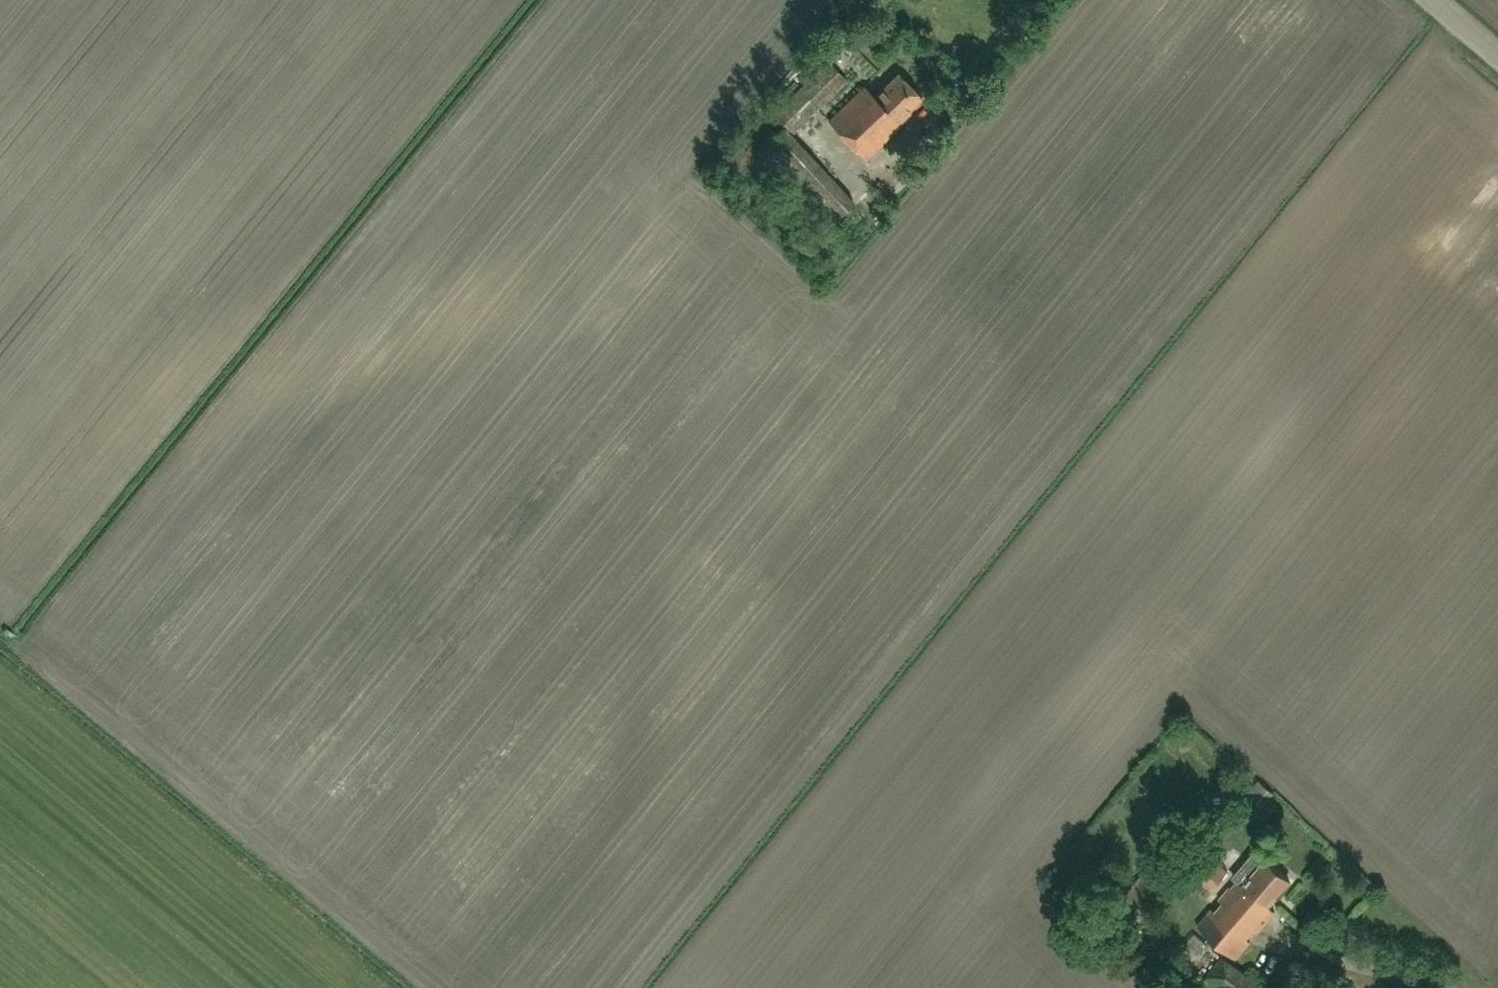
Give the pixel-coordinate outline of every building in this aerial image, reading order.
[(793,135),(847,81),(827,60),(771,115),(783,127),(756,151),(826,226),(855,202),(793,135)] [(898,120),(922,97),(899,73),(875,96),(864,85),(828,120),(866,159),(902,124),(898,120)] [(1255,815),(1274,793),(1258,780),(1239,802),(1255,815)] [(1211,891),(1228,870),(1204,850),(1187,870),(1211,891)] [(1268,906),(1290,880),(1266,860),(1244,885),(1237,879),(1219,900),(1222,903),(1215,912),(1212,909),(1197,926),(1235,959),(1250,942),(1246,939),(1254,930),(1257,933),(1275,912),(1268,906)] [(1203,979),(1214,987),(1263,987),(1222,955),(1203,979)]
